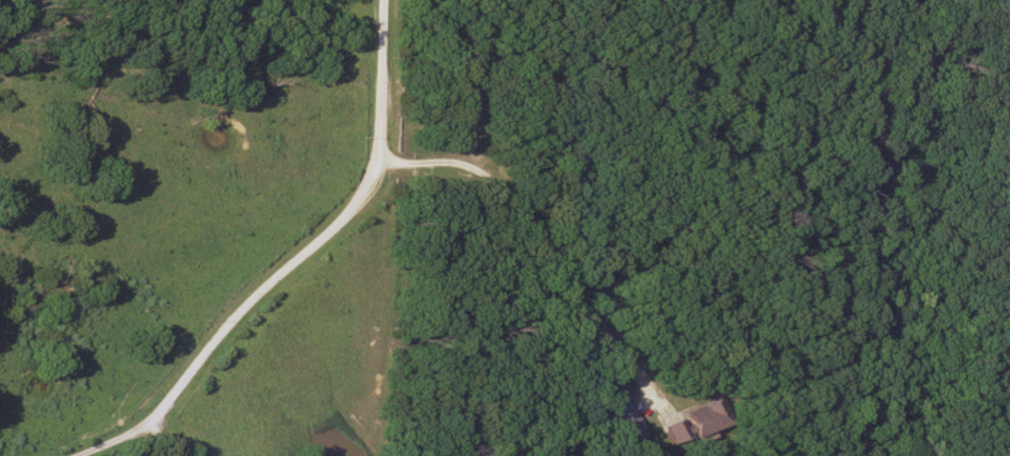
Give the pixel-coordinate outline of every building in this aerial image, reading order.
[(657,420),(666,443),(721,423),(713,399),(657,420)]
